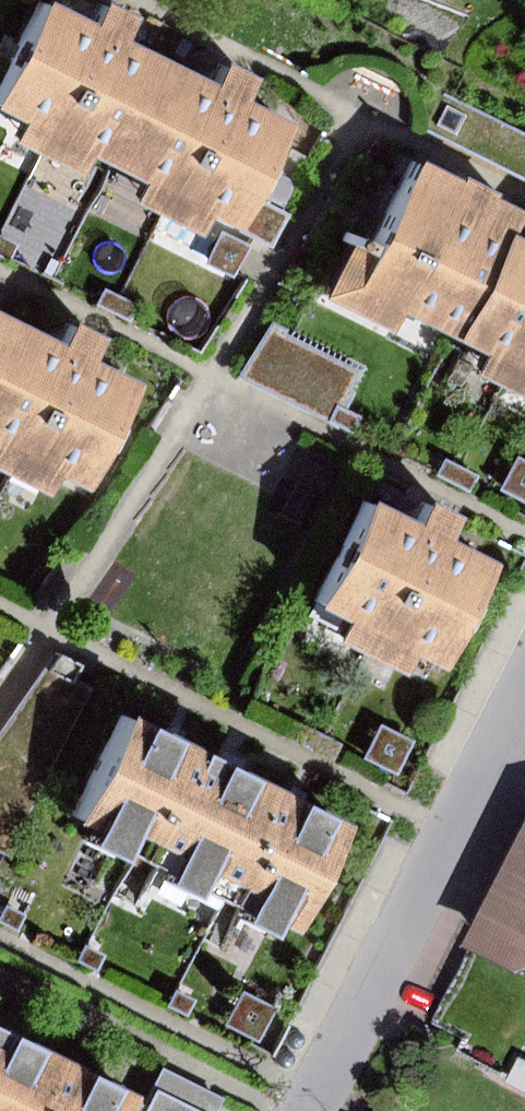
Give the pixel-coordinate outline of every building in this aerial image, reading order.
[(29,0),(26,0),(0,53),(0,114),(6,117),(0,128),(0,139),(38,158),(60,169),(69,152),(103,168),(156,60),(105,35),(117,11),(95,0),(86,0),(75,22),(29,0)] [(198,82),(156,60),(103,168),(126,178),(116,197),(185,232),(194,215),(221,229),(277,120),(229,96),(241,72),(210,57),(198,82)] [(442,94),(424,130),(524,179),(524,135),(442,94)] [(453,349),(508,239),(520,215),(489,200),(492,194),(457,177),(455,183),(413,162),(373,244),(351,233),(317,303),(389,338),(397,322),(453,349)] [(246,195),(232,225),(267,241),(280,211),(246,195)] [(6,259),(14,244),(0,237),(0,256),(6,259)] [(508,239),(453,349),(474,353),(465,371),(524,402),(524,247),(508,239)] [(101,289),(93,304),(127,321),(134,305),(101,289)] [(15,317),(0,309),(0,346),(15,317)] [(15,317),(0,346),(0,466),(44,489),(53,472),(80,485),(135,377),(88,353),(100,329),(69,313),(56,338),(15,317)] [(265,324),(236,371),(322,415),(347,368),(265,324)] [(494,488),(524,503),(524,462),(511,455),(494,488)] [(474,472),(441,456),(432,473),(466,490),(474,472)] [(404,521),(363,499),(309,607),(332,617),(323,635),(392,671),(401,654),(428,668),(483,559),(436,535),(448,511),(417,496),(404,521)] [(0,721),(0,850),(9,854),(82,702),(84,688),(77,679),(71,674),(74,665),(48,651),(0,721)] [(338,817),(115,707),(64,809),(77,816),(69,832),(98,846),(105,832),(148,854),(140,871),(171,886),(179,869),(228,893),(222,906),(251,920),(257,909),(285,922),(338,817)] [(374,721),(357,755),(390,771),(407,738),(374,721)] [(464,955),(516,979),(524,975),(524,829),(464,955)] [(13,927),(19,912),(0,903),(0,921),(13,927)] [(75,943),(68,958),(89,967),(96,952),(75,943)] [(165,988),(159,1003),(180,1012),(186,997),(165,988)] [(237,988),(219,1023),(253,1040),(271,1005),(237,988)] [(0,1031),(0,1110),(115,1110),(124,1093),(0,1031)] [(132,1110),(199,1110),(144,1085),(132,1110)]
